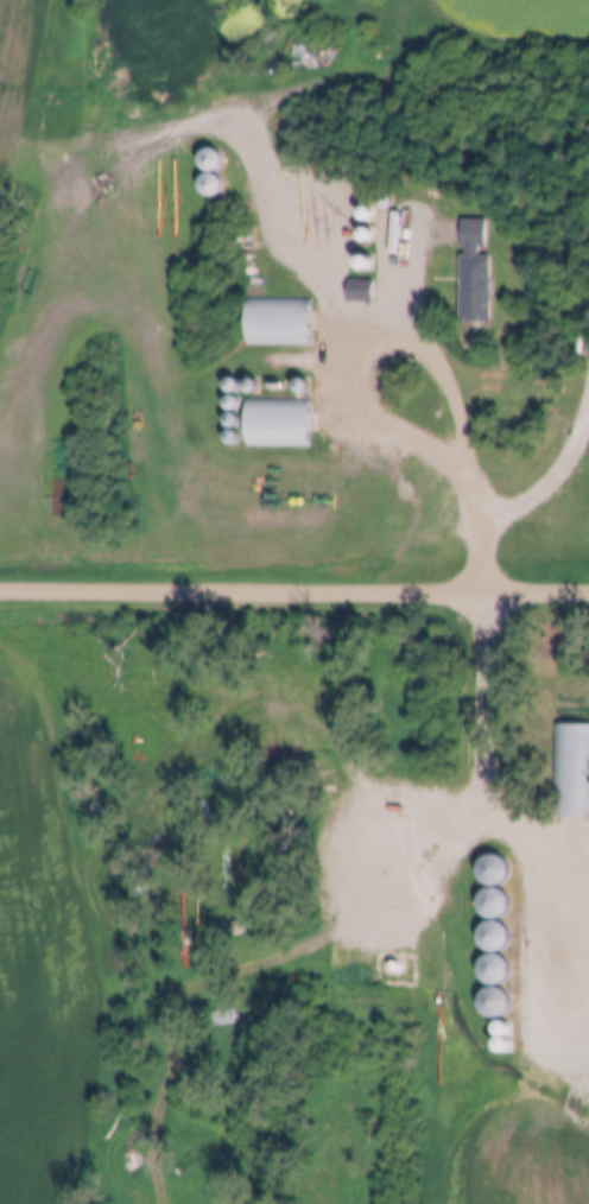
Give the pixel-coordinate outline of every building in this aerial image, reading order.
[(368,26),(367,21),(363,19),(359,19),(355,21),(354,26),(355,30),(359,33),(363,33),(367,30),(368,26)] [(365,61),(362,56),(359,53),(354,53),(350,56),(349,61),(350,65),(354,68),(359,68),(362,65),(365,61)] [(214,170),(220,169),(223,164),(226,159),(224,153),(220,148),(214,147),(209,148),(204,152),(202,158),(204,164),(208,169),(214,170)] [(213,196),(218,195),(222,190),(224,184),(223,178),(218,175),(213,172),(207,173),(203,178),(201,184),(202,190),(207,194),(213,196)] [(394,202),(393,198),(390,195),(385,195),(381,198),(380,202),(381,207),(385,210),(390,210),(393,207),(394,202)] [(378,215),(376,210),(373,208),(368,208),(363,210),(362,215),(363,218),(368,222),(373,222),(376,218),(378,215)] [(466,222),(489,222),(489,252),(483,252),(483,261),(493,261),(493,327),(466,327),(466,261),(468,261),(468,252),(466,252),(466,222)] [(378,235),(375,230),(372,227),(367,227),(363,230),(362,235),(363,239),(367,242),(372,242),(375,239),(378,235)] [(256,247),(255,242),(252,240),(247,240),(243,242),(242,247),(243,251),(247,254),(252,254),(255,251),(256,247)] [(376,264),(375,260),(372,256),(367,256),(363,260),(362,264),(363,268),(367,271),(372,271),(375,268),(376,264)] [(259,265),(258,260),(253,258),(248,258),(245,260),(243,265),(245,268),(248,272),(253,272),(258,268),(259,265)] [(352,284),(376,284),(376,305),(352,305),(352,284)] [(251,303),(314,303),(314,346),(251,346),(251,303)] [(243,386),(241,381),(238,379),(233,379),(229,381),(228,386),(229,391),(233,393),(238,393),(241,391),(243,386)] [(261,386),(260,381),(256,379),(252,379),(248,381),(247,386),(248,389),(252,393),(256,393),(260,389),(261,386)] [(312,387),(311,382),(308,380),(303,380),(299,382),(297,387),(299,392),(303,394),(308,394),(311,392),(312,387)] [(242,403),(241,399),(238,395),(233,395),(229,399),(228,403),(229,407),(233,410),(238,410),(241,407),(242,403)] [(251,399),(314,399),(314,448),(251,448),(251,399)] [(242,420),(241,416),(238,413),(233,413),(229,416),(228,420),(229,424),(233,427),(238,427),(241,424),(242,420)] [(242,437),(241,433),(238,430),(233,430),(229,433),(227,437),(229,442),(233,444),(238,444),(241,442),(242,437)] [(556,723),(588,724),(588,817),(552,816),(556,723)] [(498,885),(505,883),(509,879),(513,873),(513,866),(509,860),(505,856),(498,854),(490,856),(486,860),(482,866),(482,873),(486,879),(490,883),(498,885)] [(498,918),(505,917),(511,913),(513,906),(513,900),(511,893),(505,889),(498,887),(492,889),(486,893),(483,899),(483,906),(486,912),(492,917),(498,918)] [(498,951),(505,950),(509,945),(513,939),(513,932),(509,926),(505,921),(498,920),(492,921),(486,926),(482,932),(482,939),(486,945),(490,950),(498,951)] [(498,984),(505,983),(511,978),(513,972),(513,965),(511,959),(505,955),(498,953),(492,955),(486,959),(483,965),(483,972),(486,978),(492,982),(498,984)] [(499,1018),(506,1015),(511,1012),(514,1005),(514,999),(511,991),(506,988),(499,986),(492,988),(487,991),(483,999),(483,1005),(487,1012),(492,1015),(499,1018)] [(214,1014),(236,1012),(238,1028),(215,1031),(214,1014)] [(506,1043),(511,1041),(514,1037),(514,1032),(511,1028),(506,1027),(502,1028),(499,1032),(499,1037),(502,1041),(506,1043)] [(506,1059),(511,1057),(514,1053),(514,1048),(511,1045),(506,1043),(501,1045),(499,1048),(499,1053),(501,1057),(506,1059)]
